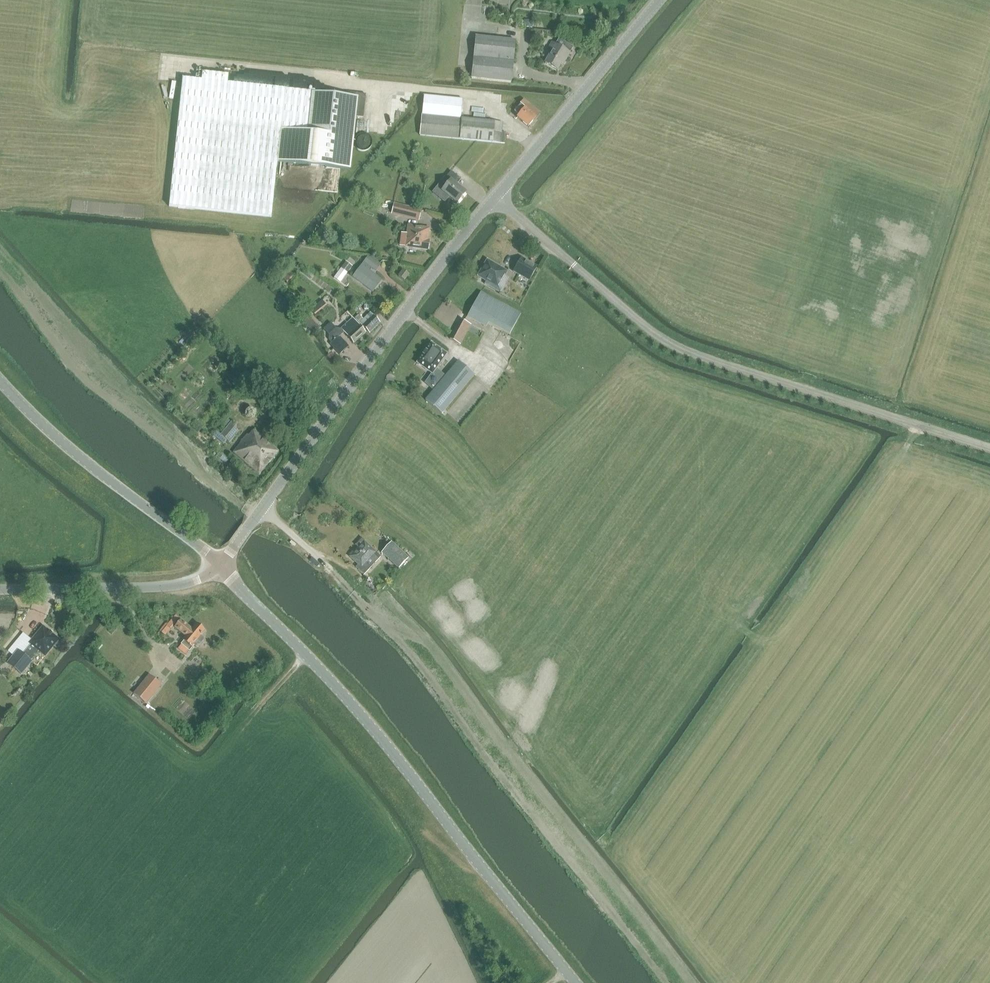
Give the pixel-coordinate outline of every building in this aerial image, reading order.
[(516,41),(475,37),(471,79),(511,83),(516,41)] [(545,63),(559,72),(570,53),(573,48),(559,40),(556,45),(552,43),(549,49),(552,51),(545,63)] [(271,218),(277,162),(348,169),(352,134),(354,135),(355,124),(353,124),(354,117),(363,118),(366,95),(347,93),(347,96),(227,83),(228,75),(209,73),(208,81),(182,79),(169,207),(271,218)] [(420,135),(505,144),(506,133),(493,132),(494,123),(461,120),(463,99),(424,96),(420,135)] [(529,129),(541,114),(525,102),(516,113),(521,116),(518,120),(529,129)] [(460,180),(450,172),(444,180),(449,183),(438,196),(445,201),(448,197),(457,204),(466,192),(456,184),(460,180)] [(421,212),(394,206),(392,216),(419,222),(421,212)] [(428,241),(429,229),(408,226),(407,234),(401,233),(399,246),(405,247),(427,250),(429,241),(428,241)] [(513,272),(529,281),(537,267),(521,258),(513,272)] [(352,280),(372,295),(382,283),(368,271),(370,269),(376,274),(381,267),(374,261),(368,260),(352,280)] [(478,277),(498,288),(507,272),(487,261),(478,277)] [(341,268),(347,273),(353,266),(346,262),(341,268)] [(293,275),(286,268),(279,275),(285,281),(286,282),(293,275)] [(347,273),(341,268),(334,278),(340,283),(347,273)] [(398,278),(404,282),(408,277),(402,272),(398,278)] [(279,275),(276,278),(282,284),(285,281),(279,275)] [(510,336),(521,315),(480,293),(467,317),(486,328),(489,324),(510,336)] [(326,305),(322,301),(311,310),(314,315),(326,305)] [(370,314),(364,320),(360,324),(359,325),(369,334),(380,324),(370,314)] [(356,319),(360,324),(364,320),(360,315),(356,319)] [(311,331),(317,326),(310,317),(303,322),(311,331)] [(344,333),(354,344),(366,333),(353,319),(342,328),(341,329),(336,329),(329,335),(329,340),(332,344),(331,345),(340,355),(349,347),(340,337),(344,333)] [(473,327),(473,326),(461,319),(450,339),(462,346),(474,353),(485,333),(473,327)] [(436,369),(447,354),(432,342),(417,362),(432,374),(436,369)] [(436,369),(432,374),(425,383),(434,390),(425,400),(442,414),(475,375),(458,361),(445,376),(436,369)] [(230,444),(241,430),(232,422),(220,435),(230,444)] [(232,454),(258,476),(278,453),(254,432),(248,438),(247,437),(232,454)] [(408,558),(391,543),(381,553),(388,559),(391,556),(396,561),(394,564),(398,569),(408,558)] [(350,555),(351,556),(350,557),(361,567),(358,570),(364,575),(380,557),(367,544),(362,548),(360,546),(355,551),(354,551),(350,555)] [(166,624),(160,631),(165,636),(179,619),(175,615),(167,625),(166,624)] [(197,624),(193,630),(182,621),(176,629),(187,638),(184,642),(185,643),(182,645),(191,652),(194,648),(193,647),(196,644),(199,646),(201,645),(205,641),(205,639),(202,636),(206,631),(197,624)] [(114,625),(109,630),(112,633),(117,628),(114,625)] [(58,641),(59,640),(43,627),(30,643),(27,641),(8,666),(20,675),(36,654),(39,651),(42,654),(45,656),(54,646),(56,648),(58,648),(60,645),(60,643),(58,641)] [(136,696),(149,706),(164,687),(151,677),(136,696)]
